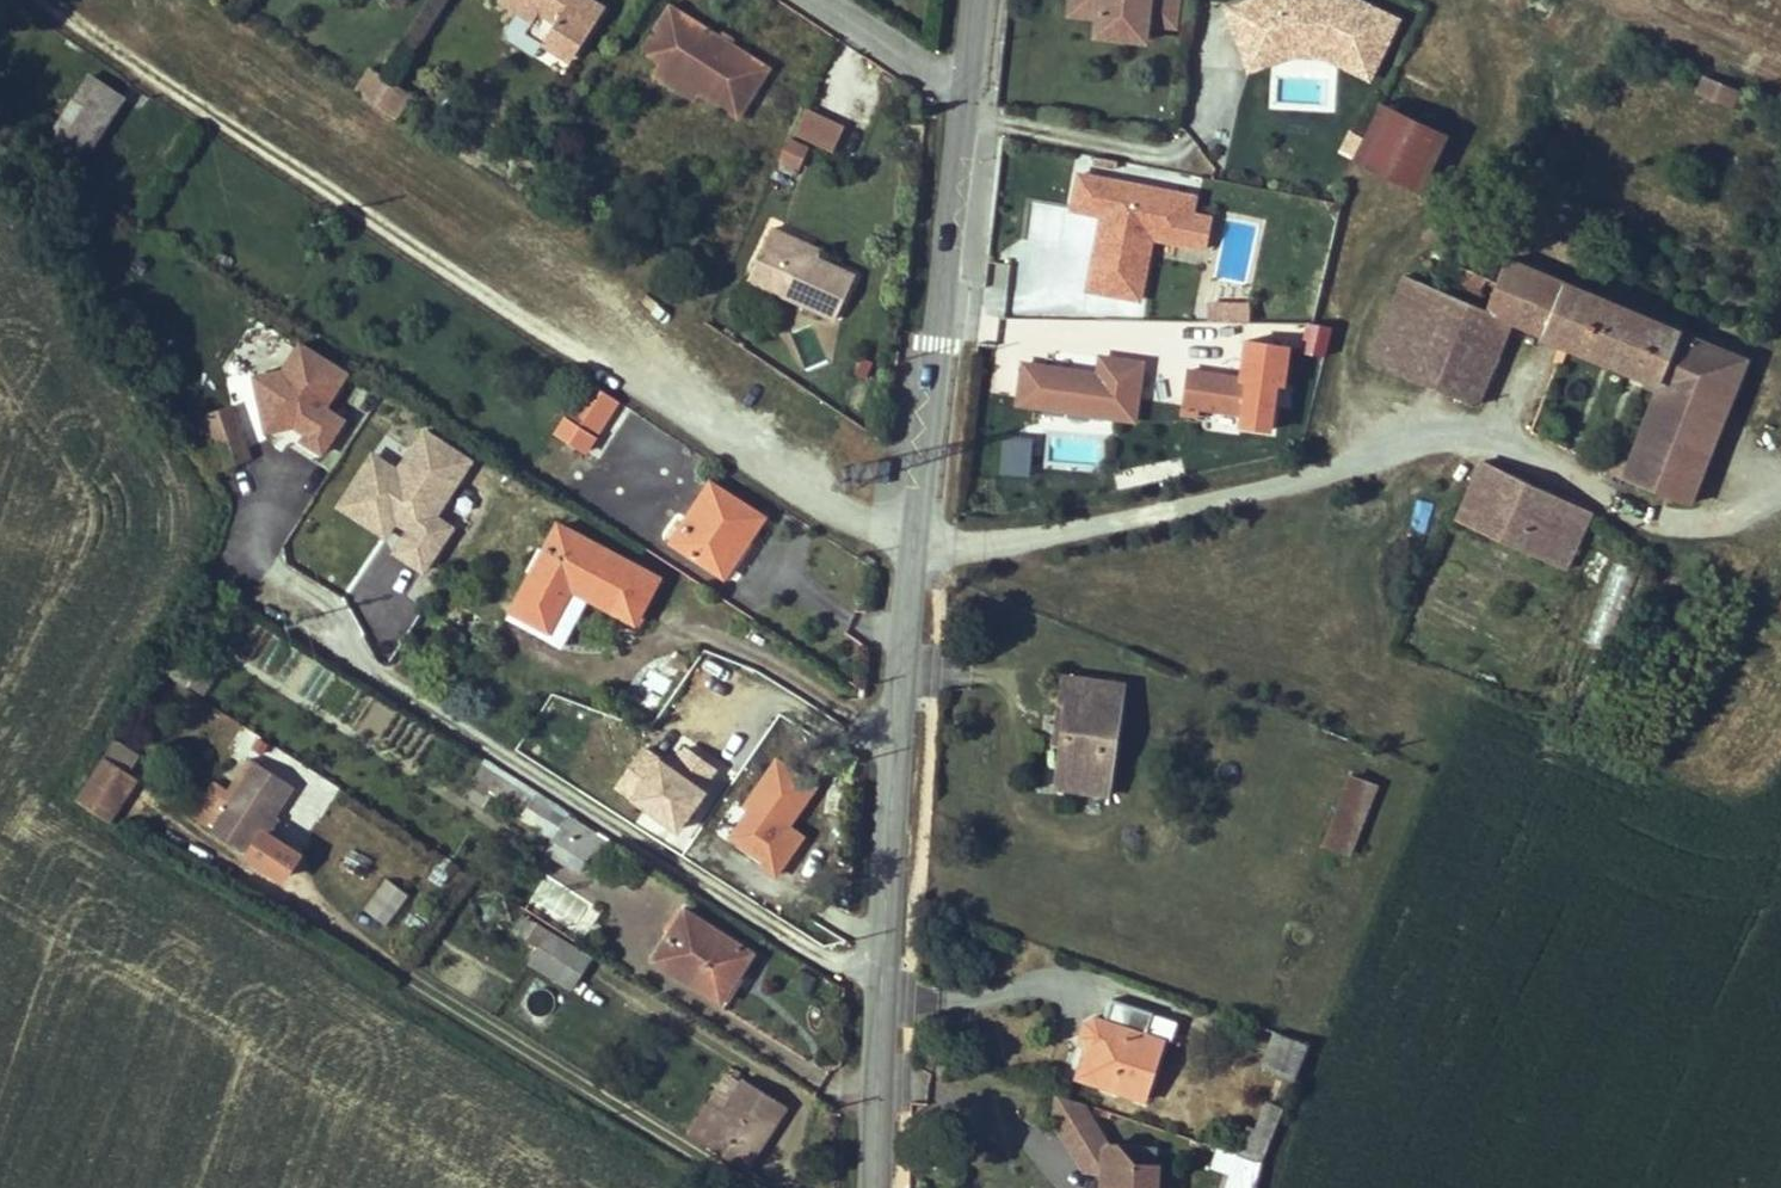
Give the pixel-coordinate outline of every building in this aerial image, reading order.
[(533,20),(533,21),(539,13),(555,23),(546,38),(574,57),(605,8),(593,0),(501,0),(533,20)] [(1066,20),(1091,22),(1090,42),(1151,46),(1152,34),(1179,36),(1182,0),(1068,0),(1066,20)] [(1227,4),(1243,65),(1286,50),(1318,52),(1366,73),(1390,14),(1359,0),(1238,0),(1227,4)] [(769,68),(670,6),(643,49),(662,62),(701,86),(698,91),(699,92),(739,116),(769,68)] [(571,61),(574,57),(546,38),(555,23),(539,13),(533,21),(533,20),(525,32),(571,61)] [(701,86),(662,62),(655,73),(695,98),(699,92),(698,91),(701,86)] [(377,106),(393,81),(373,68),(357,93),(377,106)] [(83,157),(122,96),(90,76),(60,123),(45,113),(29,140),(44,150),(52,137),(83,157)] [(1752,102),(1754,97),(1704,76),(1698,92),(1731,106),(1735,95),(1752,102)] [(397,119),(413,94),(393,81),(377,106),(397,119)] [(1420,190),(1447,136),(1381,105),(1355,159),(1420,190)] [(832,151),(842,128),(807,111),(796,134),(832,151)] [(798,166),(806,148),(790,140),(781,159),(798,166)] [(1191,195),(1077,173),(1071,208),(1097,212),(1081,290),(1136,300),(1148,235),(1201,245),(1207,215),(1188,211),(1191,195)] [(817,258),(791,246),(795,238),(772,228),(749,279),(835,319),(855,276),(817,258)] [(820,250),(795,238),(791,246),(817,258),(820,250)] [(1026,306),(1038,257),(989,246),(978,295),(1026,306)] [(1369,361),(1477,405),(1511,320),(1658,381),(1726,409),(1745,359),(1507,260),(1498,282),(1486,277),(1475,302),(1487,307),(1486,309),(1405,275),(1369,361)] [(1452,293),(1468,299),(1478,274),(1463,267),(1452,293)] [(1468,299),(1475,302),(1486,277),(1478,274),(1468,299)] [(1250,323),(1249,300),(1208,302),(1209,325),(1250,323)] [(1102,376),(1029,367),(1024,401),(1138,416),(1145,365),(1104,360),(1102,376)] [(1248,379),(1187,371),(1182,408),(1243,416),(1248,379)] [(1623,477),(1689,505),(1726,409),(1658,381),(1626,467),(1623,477)] [(594,436),(617,399),(590,382),(566,418),(594,436)] [(249,456),(233,407),(207,415),(217,446),(203,454),(212,471),(223,465),(249,456)] [(584,452),(594,436),(566,418),(556,434),(584,452)] [(456,526),(439,516),(474,459),(421,426),(396,467),(370,450),(331,512),(427,572),(456,526)] [(1007,476),(1028,477),(1029,442),(1009,441),(1007,476)] [(1457,518),(1533,554),(1559,496),(1484,461),(1457,518)] [(1603,478),(1611,482),(1615,474),(1623,477),(1626,467),(1612,462),(1612,463),(1611,465),(1609,470),(1608,470),(1607,470),(1603,478)] [(718,571),(745,529),(752,534),(763,516),(711,482),(672,542),(718,571)] [(1533,554),(1565,569),(1592,511),(1559,496),(1533,554)] [(634,620),(657,578),(559,525),(513,609),(546,627),(545,629),(545,630),(544,631),(544,632),(544,633),(545,635),(546,637),(547,638),(548,639),(549,639),(561,646),(589,595),(634,620)] [(724,576),(752,534),(745,529),(718,571),(724,576)] [(1122,685),(1066,678),(1059,724),(1067,725),(1077,727),(1076,734),(1065,733),(1060,768),(1059,778),(1085,781),(1084,788),(1107,791),(1122,685)] [(1077,727),(1067,725),(1065,733),(1076,734),(1077,727)] [(129,773),(139,756),(114,740),(104,757),(129,773)] [(687,753),(678,768),(637,743),(606,794),(679,838),(709,788),(707,786),(716,770),(687,753)] [(779,878),(805,837),(791,827),(820,782),(775,753),(719,839),(779,878)] [(108,821),(136,778),(129,773),(104,757),(83,788),(76,800),(108,821)] [(260,837),(275,815),(294,786),(250,758),(229,791),(207,825),(256,857),(267,841),(266,840),(260,837)] [(550,805),(482,763),(473,779),(490,790),(488,792),(523,815),(521,817),(536,826),(550,805)] [(313,773),(302,795),(308,798),(297,822),(315,831),(337,785),(313,773)] [(1377,786),(1352,776),(1326,843),(1350,853),(1377,786)] [(207,825),(229,791),(214,781),(192,815),(207,825)] [(266,840),(280,818),(275,815),(260,837),(266,840)] [(603,862),(614,846),(568,816),(545,851),(578,872),(591,852),(598,857),(597,858),(603,862)] [(267,841),(256,857),(281,874),(295,853),(270,836),(267,841)] [(384,929),(409,895),(388,880),(363,914),(384,929)] [(739,974),(753,952),(686,910),(683,914),(655,958),(715,997),(732,970),(739,974)] [(672,931),(683,914),(678,911),(667,928),(672,931)] [(540,947),(550,932),(540,925),(531,941),(540,947)] [(571,988),(591,957),(550,932),(540,947),(530,962),(571,988)] [(722,1000),(739,974),(732,970),(715,997),(722,1000)] [(1086,1022),(1082,1037),(1088,1048),(1092,1048),(1090,1056),(1085,1054),(1078,1077),(1145,1099),(1164,1040),(1146,1034),(1153,1013),(1114,1000),(1106,1021),(1095,1017),(1086,1022)] [(1263,1065),(1296,1079),(1310,1044),(1277,1032),(1263,1065)] [(747,1170),(787,1106),(743,1079),(723,1110),(709,1102),(689,1134),(747,1170)] [(1107,1145),(1081,1102),(1058,1095),(1056,1117),(1087,1169),(1104,1169),(1105,1146),(1107,1145)] [(1263,1114),(1279,1121),(1284,1108),(1268,1102),(1263,1114)] [(1257,1130),(1273,1136),(1279,1121),(1263,1114),(1257,1130)] [(1239,1153),(1262,1161),(1273,1136),(1257,1130),(1251,1128),(1250,1127),(1239,1153)] [(1157,1165),(1156,1165),(1157,1147),(1109,1144),(1107,1145),(1105,1146),(1104,1169),(1103,1187),(1156,1187),(1157,1165)] [(1262,1161),(1239,1153),(1226,1187),(1256,1187),(1262,1161)]
